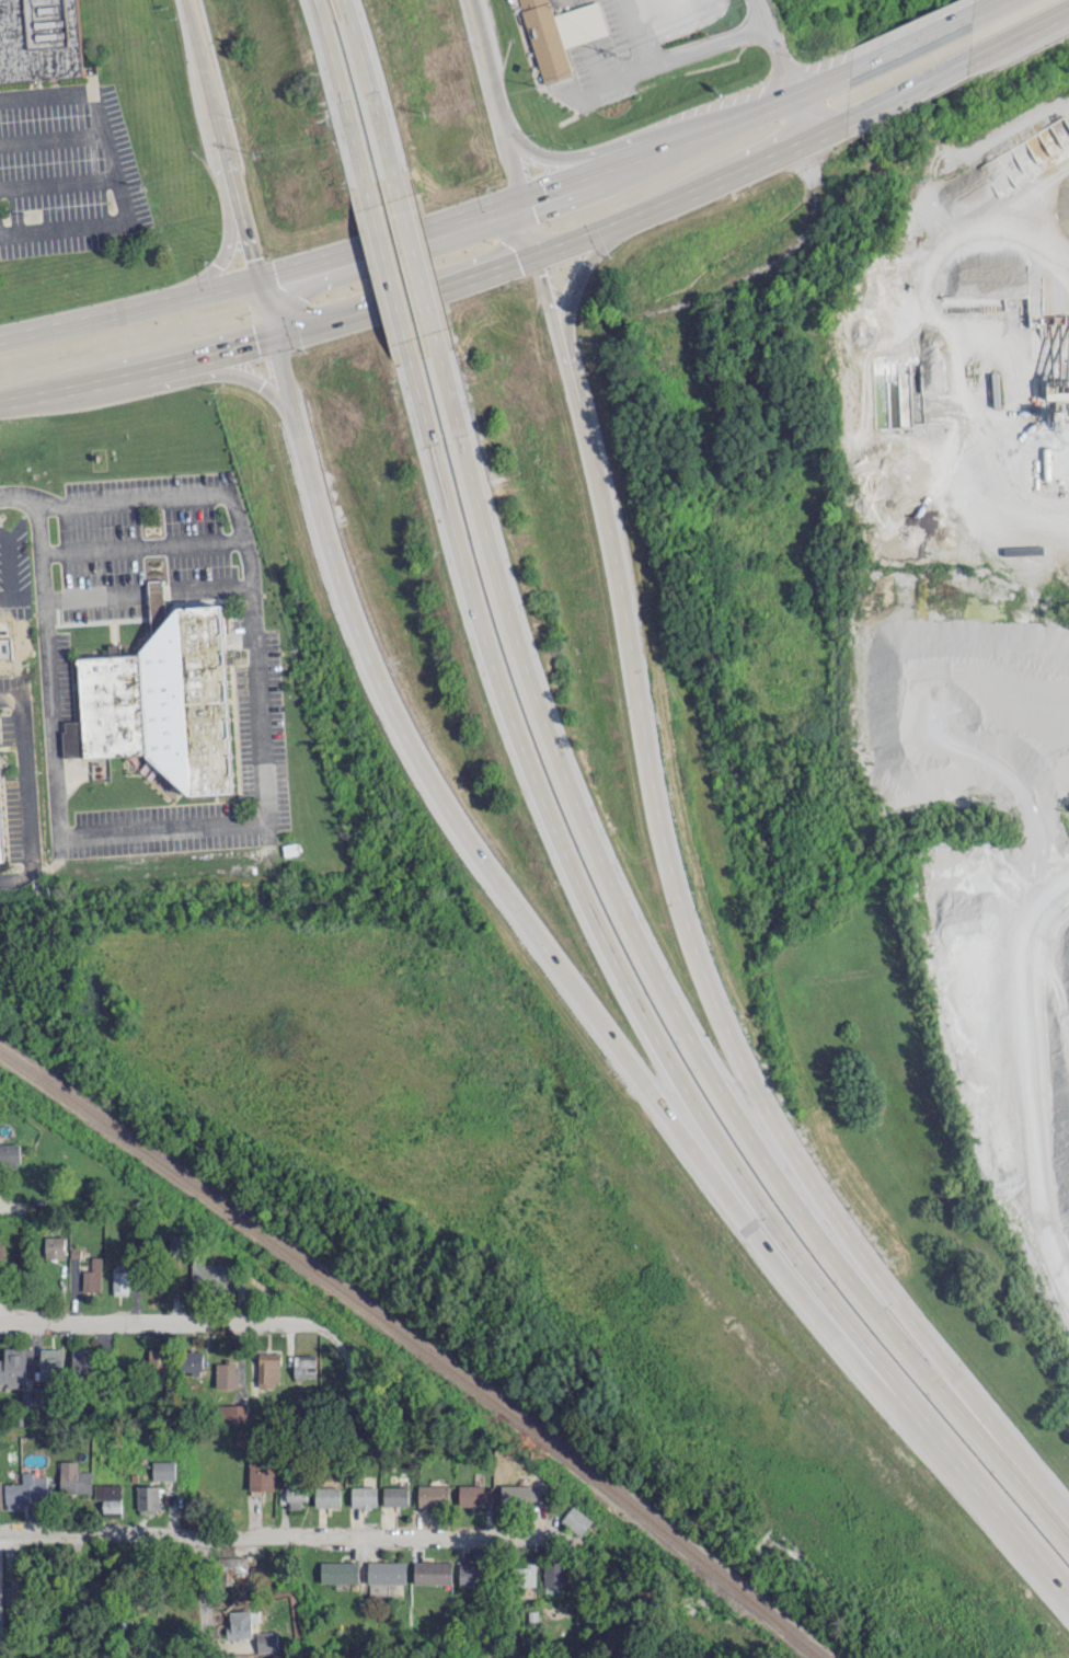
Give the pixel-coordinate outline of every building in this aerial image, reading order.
[(1,26),(5,84),(90,78),(83,0),(0,0),(0,13),(1,26)] [(543,83),(519,0),(551,0),(573,76),(543,83)] [(151,580),(154,637),(169,620),(166,580),(151,580)] [(227,602),(180,607),(169,620),(154,637),(140,654),(79,658),(84,719),(66,721),(66,729),(61,730),(64,757),(88,756),(147,751),(148,756),(188,793),(239,790),(227,602)] [(1,872),(1,864),(10,863),(0,706),(0,872),(1,872)] [(0,1144),(0,1167),(20,1166),(19,1143),(0,1144)] [(45,1235),(45,1257),(64,1257),(64,1236),(45,1235)] [(169,1235),(169,1251),(184,1251),(184,1235),(169,1235)] [(84,1270),(83,1290),(100,1291),(102,1256),(91,1256),(91,1270),(84,1270)] [(232,1263),(192,1262),(191,1289),(241,1290),(242,1276),(231,1276),(232,1263)] [(113,1294),(129,1294),(129,1264),(114,1264),(113,1294)] [(0,1359),(0,1383),(26,1384),(27,1347),(4,1347),(4,1359),(0,1359)] [(63,1347),(40,1347),(41,1378),(64,1378),(63,1347)] [(93,1348),(72,1348),(73,1373),(94,1373),(93,1348)] [(168,1373),(169,1349),(149,1348),(148,1372),(168,1373)] [(202,1350),(182,1351),(182,1370),(191,1370),(191,1375),(203,1374),(202,1350)] [(258,1385),(280,1385),(281,1352),(259,1352),(258,1385)] [(316,1376),(316,1354),(294,1354),(294,1377),(316,1376)] [(216,1360),(216,1387),(236,1388),(236,1361),(216,1360)] [(42,1390),(23,1390),(23,1404),(42,1405),(42,1390)] [(247,1404),(216,1404),(216,1422),(247,1421),(247,1404)] [(237,1444),(250,1443),(250,1433),(236,1433),(237,1444)] [(274,1489),(274,1457),(249,1457),(250,1494),(264,1493),(264,1490),(274,1489)] [(92,1493),(92,1470),(77,1470),(77,1460),(60,1460),(59,1493),(92,1493)] [(175,1460),(153,1460),(153,1479),(175,1479),(175,1460)] [(23,1482),(5,1483),(6,1509),(23,1508),(23,1501),(48,1500),(47,1475),(32,1475),(32,1471),(22,1471),(23,1482)] [(121,1484),(94,1484),(95,1499),(103,1498),(103,1516),(122,1515),(121,1484)] [(288,1508),(301,1508),(301,1500),(307,1500),(307,1484),(287,1484),(288,1508)] [(448,1484),(419,1484),(418,1505),(448,1505),(448,1484)] [(459,1504),(492,1504),(492,1484),(459,1484),(459,1504)] [(540,1505),(540,1485),(501,1484),(501,1504),(540,1505)] [(159,1485),(137,1485),(138,1512),(159,1512),(159,1485)] [(351,1486),(352,1507),(377,1506),(376,1485),(351,1486)] [(383,1486),(384,1506),(408,1505),(408,1485),(383,1486)] [(316,1506),(341,1506),(340,1486),(316,1486),(316,1506)] [(592,1520),(573,1505),(561,1520),(580,1535),(592,1520)] [(247,1573),(246,1555),(221,1557),(222,1574),(247,1573)] [(368,1583),(405,1583),(405,1561),(368,1560),(368,1583)] [(451,1561),(414,1560),(414,1583),(451,1583),(451,1561)] [(321,1561),(321,1582),(359,1581),(359,1561),(321,1561)] [(564,1586),(564,1561),(544,1561),(544,1586),(564,1586)] [(459,1585),(481,1585),(480,1563),(459,1564),(459,1585)] [(518,1586),(536,1585),(535,1564),(518,1565),(518,1586)] [(11,1601),(27,1601),(27,1576),(11,1576),(11,1601)] [(236,1637),(252,1636),(251,1618),(235,1619),(236,1637)] [(257,1651),(278,1651),(277,1632),(257,1632),(257,1651)]
